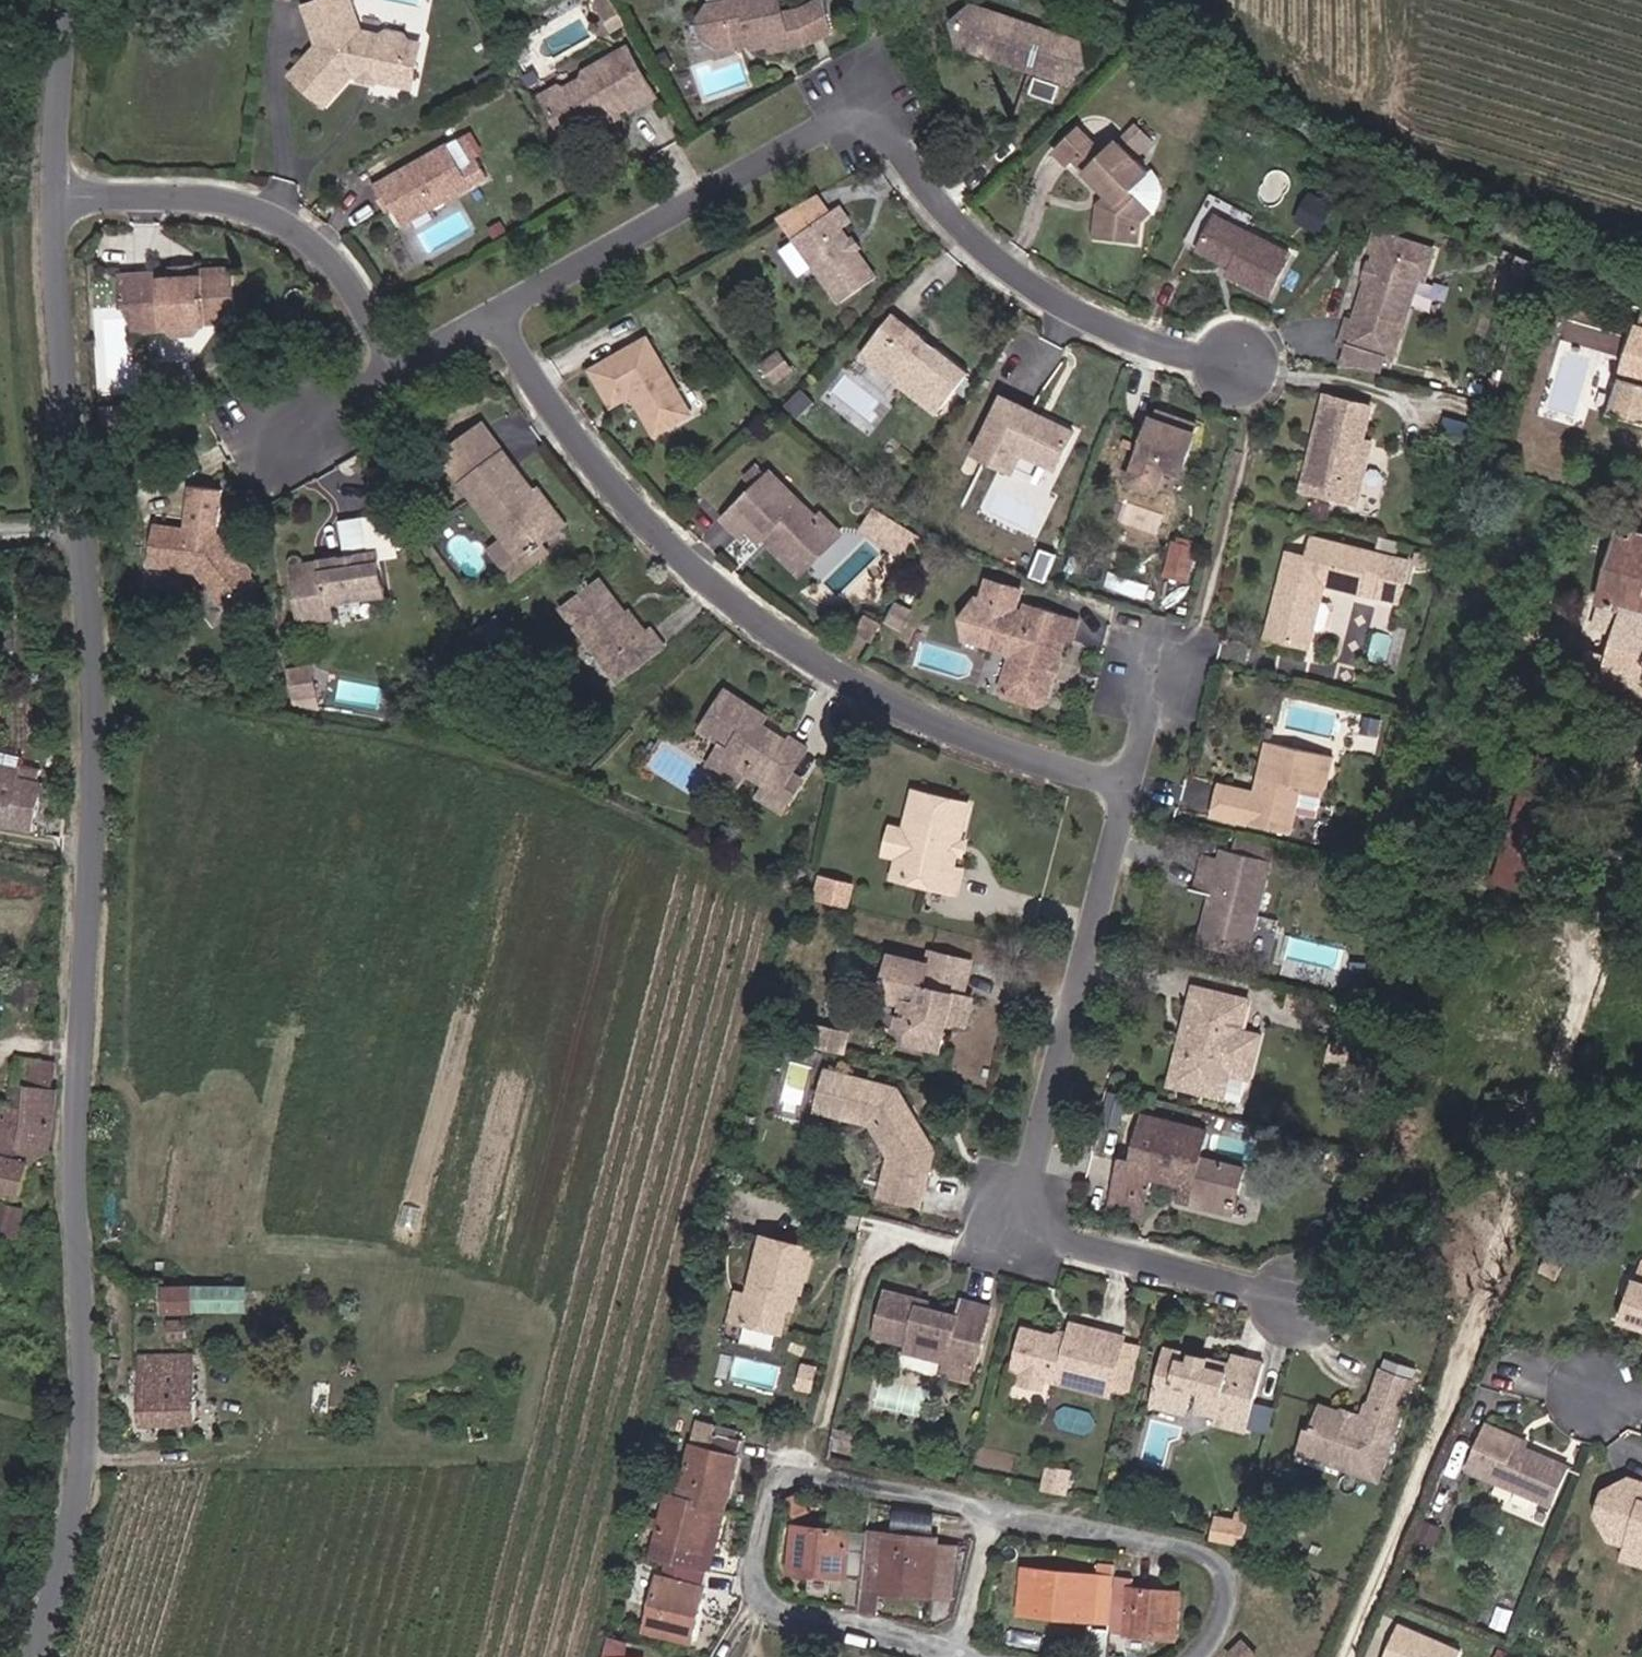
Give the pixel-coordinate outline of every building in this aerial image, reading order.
[(409,45),(403,31),(383,29),(383,35),(355,34),(348,0),(304,0),(310,45),(288,72),(324,104),(354,75),(363,76),(381,78),(380,87),(413,91),(422,62),(407,59),(409,45)] [(615,0),(609,0),(599,5),(604,15),(618,7),(615,0)] [(777,0),(724,0),(725,7),(707,10),(700,23),(705,40),(711,46),(719,50),(740,44),(737,38),(752,36),(754,42),(755,50),(772,46),(774,53),(805,46),(829,33),(822,1),(798,14),(781,18),(777,0)] [(629,26),(618,7),(604,15),(615,34),(629,26)] [(1011,28),(1013,21),(972,9),(947,29),(958,54),(993,63),(994,57),(962,48),(970,17),(1011,28)] [(994,57),(993,63),(1028,73),(1029,67),(1070,81),(1080,48),(1069,45),(1071,38),(1013,21),(1011,28),(970,17),(962,48),(994,57)] [(1029,67),(1028,73),(1069,86),(1092,73),(1082,42),(1071,38),(1069,45),(1080,48),(1070,81),(1029,67)] [(407,59),(422,62),(424,48),(409,45),(407,59)] [(567,146),(585,137),(582,133),(595,125),(597,129),(610,122),(613,125),(650,104),(622,56),(583,76),(580,85),(562,94),(558,91),(542,101),(567,146)] [(381,78),(363,76),(363,90),(380,90),(380,87),(381,78)] [(1038,88),(1033,103),(1053,110),(1058,95),(1038,88)] [(601,135),(597,129),(595,125),(582,133),(585,137),(588,142),(601,135)] [(1136,157),(1150,142),(1138,130),(1124,146),(1136,157)] [(1076,169),(1081,165),(1087,160),(1102,174),(1096,178),(1107,187),(1115,193),(1121,198),(1109,214),(1106,240),(1137,243),(1140,231),(1142,222),(1152,211),(1133,197),(1152,177),(1121,149),(1112,157),(1086,134),(1064,157),(1076,169)] [(371,193),(380,210),(386,207),(398,227),(467,188),(446,151),(371,193)] [(1081,165),(1096,178),(1102,174),(1087,160),(1081,165)] [(1095,240),(1106,240),(1109,214),(1121,198),(1115,193),(1100,207),(1098,215),(1095,240)] [(803,245),(837,218),(822,197),(784,219),(803,245)] [(1244,232),(1252,216),(1216,197),(1193,244),(1234,266),(1230,274),(1270,294),(1288,255),(1244,232)] [(883,286),(862,257),(856,249),(846,234),(856,227),(844,213),(837,218),(803,245),(849,308),(883,286)] [(1380,278),(1373,277),(1360,318),(1353,317),(1345,343),(1352,345),(1389,356),(1396,358),(1423,275),(1431,271),(1436,252),(1429,243),(1382,230),(1378,244),(1379,256),(1377,263),(1384,265),(1380,278)] [(184,268),(183,274),(183,277),(189,278),(189,281),(202,281),(202,278),(206,278),(207,272),(207,267),(184,268)] [(147,330),(181,330),(181,325),(217,326),(224,311),(242,311),(245,307),(245,282),(234,272),(207,272),(206,278),(202,278),(202,281),(189,281),(189,278),(183,277),(183,274),(137,275),(137,311),(145,310),(147,330)] [(235,326),(242,311),(224,311),(217,326),(235,326)] [(900,323),(869,360),(938,419),(970,381),(900,323)] [(210,336),(217,326),(181,325),(181,330),(185,335),(190,336),(210,336)] [(1613,418),(1641,426),(1641,330),(1613,418)] [(641,399),(636,403),(655,435),(688,414),(645,344),(594,375),(614,406),(636,392),(641,399)] [(1383,375),(1389,356),(1352,345),(1345,370),(1369,371),(1383,375)] [(773,387),(790,373),(776,357),(759,371),(773,387)] [(1314,468),(1307,466),(1303,484),(1337,494),(1342,482),(1351,484),(1354,472),(1367,467),(1375,439),(1367,437),(1375,409),(1328,394),(1314,443),(1320,445),(1314,468)] [(1036,424),(1040,418),(1004,402),(978,460),(1012,479),(1024,453),(1044,461),(1041,467),(1057,473),(1073,434),(1049,423),(1046,429),(1036,424)] [(1153,424),(1143,456),(1183,469),(1195,431),(1162,419),(1159,427),(1153,424)] [(465,488),(506,459),(485,430),(444,460),(465,488)] [(1183,469),(1143,456),(1140,465),(1179,477),(1183,469)] [(529,500),(534,496),(507,458),(506,459),(465,488),(464,489),(515,559),(558,529),(548,516),(544,518),(529,500)] [(748,532),(762,544),(771,536),(778,543),(778,551),(807,577),(831,550),(817,537),(817,521),(770,480),(728,523),(742,536),(748,532)] [(548,516),(558,529),(566,522),(542,491),(534,496),(529,500),(544,518),(548,516)] [(246,573),(238,561),(234,564),(222,551),(224,543),(231,501),(198,495),(191,535),(161,531),(155,575),(199,587),(229,626),(262,600),(256,592),(260,582),(252,572),(246,573)] [(873,507),(862,532),(904,550),(915,525),(873,507)] [(821,518),(817,521),(817,537),(831,550),(843,539),(821,518)] [(347,524),(349,547),(377,546),(376,522),(347,524)] [(1191,580),(1201,539),(1178,533),(1168,574),(1191,580)] [(1600,605),(1624,611),(1618,635),(1611,661),(1589,654),(1582,677),(1586,678),(1605,684),(1641,695),(1641,542),(1619,535),(1600,605)] [(1340,586),(1345,579),(1374,587),(1372,595),(1386,599),(1389,590),(1408,595),(1415,568),(1396,563),(1396,560),(1323,540),(1317,561),(1295,555),(1278,619),(1285,621),(1292,632),(1290,639),(1317,646),(1323,623),(1317,620),(1321,605),(1328,606),(1334,585),(1340,586)] [(377,546),(349,547),(349,563),(324,567),(325,576),(298,579),(301,621),(333,617),(333,600),(381,595),(377,546)] [(297,570),(298,579),(325,576),(324,567),(297,570)] [(619,668),(628,679),(661,652),(649,635),(644,639),(626,619),(623,620),(599,591),(563,616),(608,675),(619,668)] [(1059,670),(1065,645),(1072,647),(1077,628),(1026,616),(1025,623),(1014,621),(1019,600),(987,592),(983,612),(976,611),(967,646),(998,653),(996,658),(1010,662),(1017,673),(1012,691),(1007,694),(1006,700),(1010,706),(1043,714),(1049,710),(1055,687),(1051,682),(1053,673),(1059,670)] [(1596,628),(1618,635),(1624,611),(1600,605),(1596,628)] [(1292,632),(1285,621),(1278,619),(1274,635),(1290,639),(1292,632)] [(877,643),(884,631),(872,625),(866,637),(877,643)] [(619,668),(608,675),(617,686),(628,679),(619,668)] [(313,693),(312,683),(303,684),(301,671),(287,674),(291,696),(313,693)] [(766,791),(776,797),(803,756),(785,743),(783,746),(765,734),(762,741),(754,737),(761,719),(725,698),(699,737),(725,752),(730,768),(766,791)] [(1271,789),(1264,788),(1263,794),(1226,785),(1218,817),(1292,831),(1301,787),(1323,792),(1331,760),(1272,745),(1266,779),(1273,779),(1271,789)] [(35,833),(47,786),(23,781),(26,768),(0,763),(0,825),(35,833)] [(1531,764),(1529,775),(1540,778),(1542,768),(1531,764)] [(1540,778),(1529,775),(1500,862),(1542,876),(1571,787),(1540,778)] [(769,808),(776,797),(766,791),(759,802),(769,808)] [(956,861),(958,848),(967,812),(915,798),(906,835),(900,861),(896,879),(954,895),(959,877),(953,875),(956,861)] [(779,820),(786,810),(775,803),(768,813),(779,820)] [(900,861),(906,835),(893,833),(887,858),(900,861)] [(1249,953),(1275,849),(1246,841),(1242,858),(1231,856),(1228,867),(1221,895),(1210,936),(1231,942),(1229,948),(1249,953)] [(1537,895),(1542,876),(1500,862),(1494,880),(1537,895)] [(1221,895),(1228,867),(1209,863),(1202,890),(1221,895)] [(846,907),(851,888),(824,881),(820,900),(846,907)] [(930,954),(927,969),(966,977),(969,961),(930,954)] [(962,989),(966,977),(927,969),(918,1007),(905,1004),(901,1021),(919,1025),(916,1038),(949,1045),(954,1018),(967,1020),(971,994),(962,989)] [(1234,1010),(1236,1000),(1196,992),(1189,1025),(1197,1026),(1195,1036),(1188,1034),(1180,1066),(1222,1074),(1225,1065),(1235,1067),(1253,1071),(1261,1036),(1242,1033),(1246,1011),(1234,1010)] [(838,1048),(843,1031),(822,1025),(818,1042),(838,1048)] [(33,1094),(31,1112),(20,1112),(19,1107),(4,1104),(0,1119),(0,1192),(22,1197),(30,1166),(52,1156),(52,1151),(59,1115),(60,1090),(56,1089),(58,1062),(24,1059),(21,1083),(24,1083),(34,1084),(33,1094)] [(1222,1074),(1180,1066),(1178,1076),(1230,1088),(1235,1067),(1225,1065),(1222,1074)] [(907,1107),(896,1089),(855,1079),(827,1073),(818,1109),(869,1121),(888,1158),(878,1197),(914,1206),(925,1149),(918,1130),(909,1128),(903,1116),(907,1107)] [(24,1094),(33,1094),(34,1084),(24,1083),(24,1094)] [(1211,1133),(1190,1128),(1148,1119),(1139,1164),(1124,1162),(1115,1202),(1149,1210),(1154,1190),(1157,1175),(1180,1180),(1178,1186),(1192,1189),(1191,1197),(1188,1210),(1235,1219),(1244,1175),(1206,1166),(1210,1142),(1211,1133)] [(1157,1175),(1154,1190),(1191,1197),(1192,1189),(1178,1186),(1180,1180),(1157,1175)] [(15,1238),(21,1210),(0,1206),(0,1235),(15,1238)] [(786,1314),(792,1291),(801,1294),(805,1295),(814,1255),(763,1243),(749,1301),(744,1322),(748,1322),(777,1329),(783,1330),(786,1314)] [(1641,1284),(1641,1285),(1628,1326),(1641,1330),(1641,1285),(1641,1284)] [(166,1289),(166,1311),(190,1312),(190,1289),(166,1289)] [(795,1315),(801,1294),(792,1291),(786,1314),(795,1315)] [(918,1313),(920,1303),(885,1296),(874,1341),(908,1348),(908,1356),(977,1374),(994,1310),(962,1303),(958,1321),(918,1313)] [(744,1322),(749,1301),(738,1298),(733,1319),(744,1322)] [(179,1322),(171,1322),(170,1341),(179,1341),(179,1322)] [(773,1348),(777,1329),(748,1322),(744,1341),(773,1348)] [(1124,1347),(1125,1341),(1074,1328),(1070,1344),(1026,1332),(1015,1373),(1023,1376),(1046,1382),(1110,1398),(1112,1392),(1124,1347)] [(1130,1397),(1142,1352),(1124,1347),(1112,1392),(1130,1397)] [(1232,1372),(1208,1366),(1207,1374),(1194,1371),(1183,1368),(1185,1358),(1165,1353),(1152,1401),(1187,1410),(1193,1390),(1200,1392),(1197,1400),(1220,1407),(1217,1419),(1216,1425),(1248,1435),(1267,1367),(1235,1359),(1232,1372)] [(192,1356),(143,1359),(145,1426),(195,1423),(192,1356)] [(1196,1364),(1194,1371),(1207,1374),(1208,1366),(1196,1364)] [(972,1386),(975,1374),(949,1367),(946,1380),(972,1386)] [(1323,1410),(1315,1442),(1324,1456),(1344,1461),(1340,1472),(1386,1483),(1412,1381),(1379,1372),(1366,1422),(1323,1410)] [(1044,1392),(1046,1382),(1023,1376),(1021,1386),(1044,1392)] [(1194,1412),(1217,1419),(1220,1407),(1197,1400),(1194,1412)] [(1508,1444),(1511,1435),(1478,1425),(1464,1463),(1552,1495),(1562,1463),(1508,1444)] [(692,1436),(675,1501),(711,1509),(720,1511),(737,1446),(692,1436)] [(1310,1463),(1340,1472),(1344,1461),(1324,1456),(1315,1442),(1310,1463)] [(1066,1504),(1070,1483),(1047,1478),(1043,1500),(1052,1502),(1066,1504)] [(1633,1478),(1635,1488),(1626,1490),(1624,1482),(1604,1491),(1597,1514),(1609,1536),(1637,1543),(1641,1544),(1641,1480),(1633,1478)] [(667,1568),(674,1570),(695,1575),(711,1509),(675,1501),(664,1498),(653,1545),(670,1549),(667,1568)] [(1243,1555),(1247,1535),(1216,1529),(1213,1549),(1227,1552),(1243,1555)] [(863,1586),(866,1551),(851,1548),(852,1534),(800,1531),(798,1578),(863,1586)] [(920,1554),(921,1544),(868,1537),(866,1551),(863,1586),(862,1592),(937,1602),(944,1557),(920,1554)] [(1637,1543),(1633,1559),(1641,1561),(1641,1544),(1637,1543)] [(920,1554),(944,1557),(946,1547),(921,1544),(920,1554)] [(944,1557),(937,1602),(952,1604),(962,1561),(944,1557)] [(695,1575),(674,1570),(672,1581),(656,1578),(644,1628),(690,1637),(705,1577),(695,1575)] [(1023,1616),(1106,1623),(1107,1605),(1108,1597),(1095,1595),(1096,1583),(1028,1577),(1023,1616)] [(1125,1607),(1107,1605),(1106,1623),(1104,1637),(1169,1641),(1173,1592),(1127,1589),(1125,1607)] [(1461,1649),(1399,1623),(1385,1656),(1458,1656),(1461,1649)] [(1235,1656),(1262,1656),(1249,1644),(1235,1656)]
